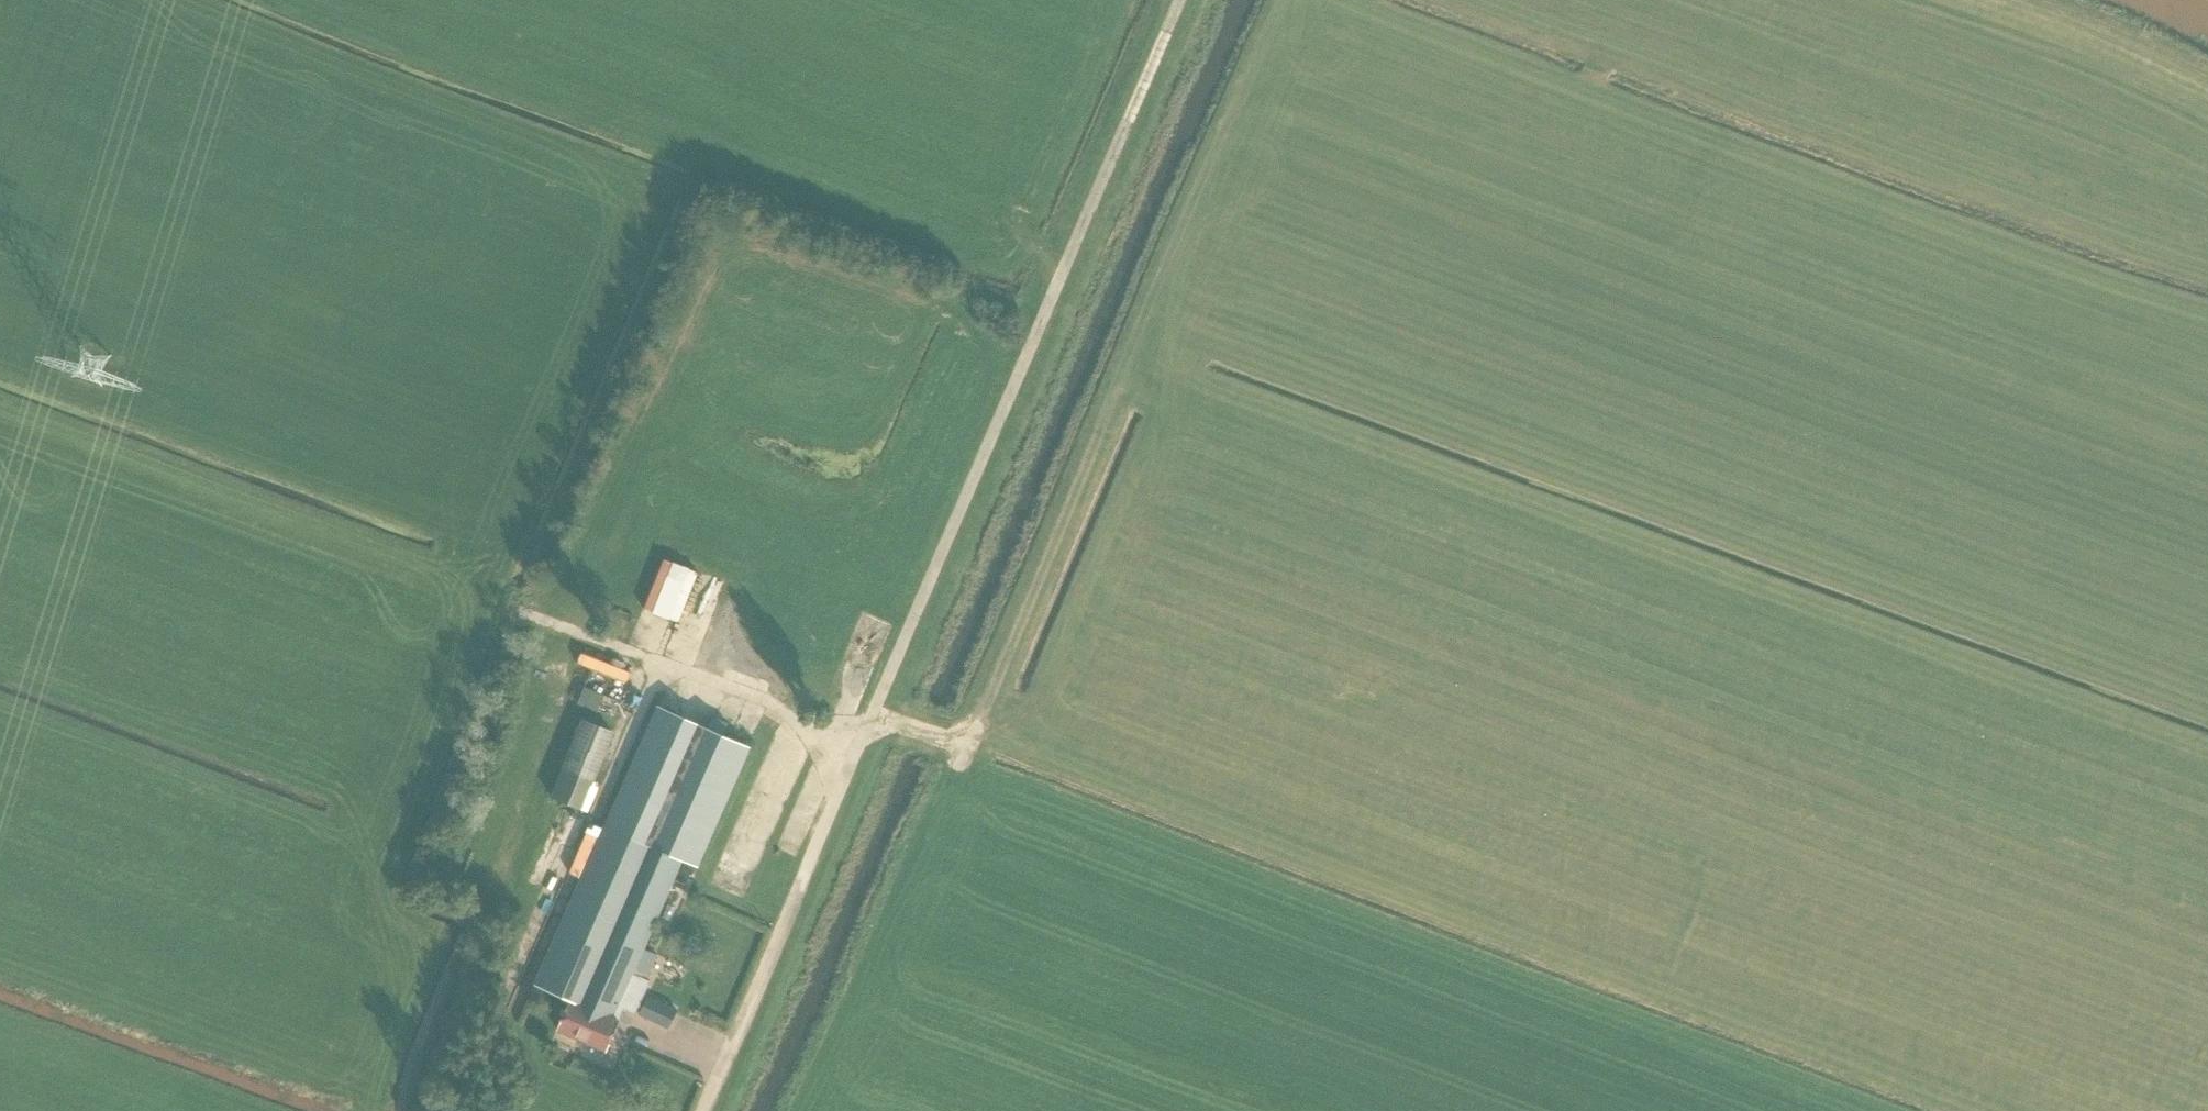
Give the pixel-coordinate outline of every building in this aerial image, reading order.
[(868,688),(894,620),(854,605),(828,673),(868,688)] [(603,688),(620,693),(624,678),(588,668),(585,679),(604,684),(603,688)] [(634,968),(643,948),(682,860),(696,866),(728,792),(748,747),(693,722),(654,705),(604,821),(570,902),(535,984),(550,991),(570,1000),(557,1028),(606,1050),(619,1020),(613,1017),(617,1006),(635,1014),(650,980),(632,972),(634,968)] [(577,709),(554,777),(564,780),(560,792),(581,798),(607,719),(577,709)] [(543,1005),(550,991),(535,984),(528,998),(543,1005)] [(646,994),(637,1015),(667,1028),(676,1009),(646,994)]
